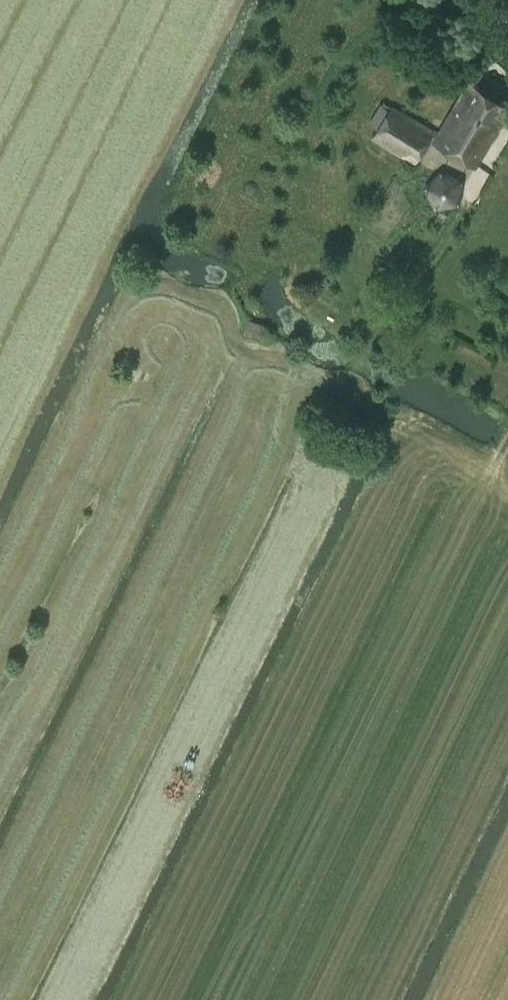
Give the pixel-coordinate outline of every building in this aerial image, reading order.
[(507,110),(507,103),(469,83),(440,134),(435,131),(434,133),(392,107),(373,138),(417,163),(429,140),(435,143),(435,141),(476,165),(507,110)] [(476,198),(490,169),(478,164),(464,193),(476,198)] [(438,168),(424,194),(454,209),(467,183),(438,168)] [(242,332),(261,341),(267,329),(248,320),(242,332)]
